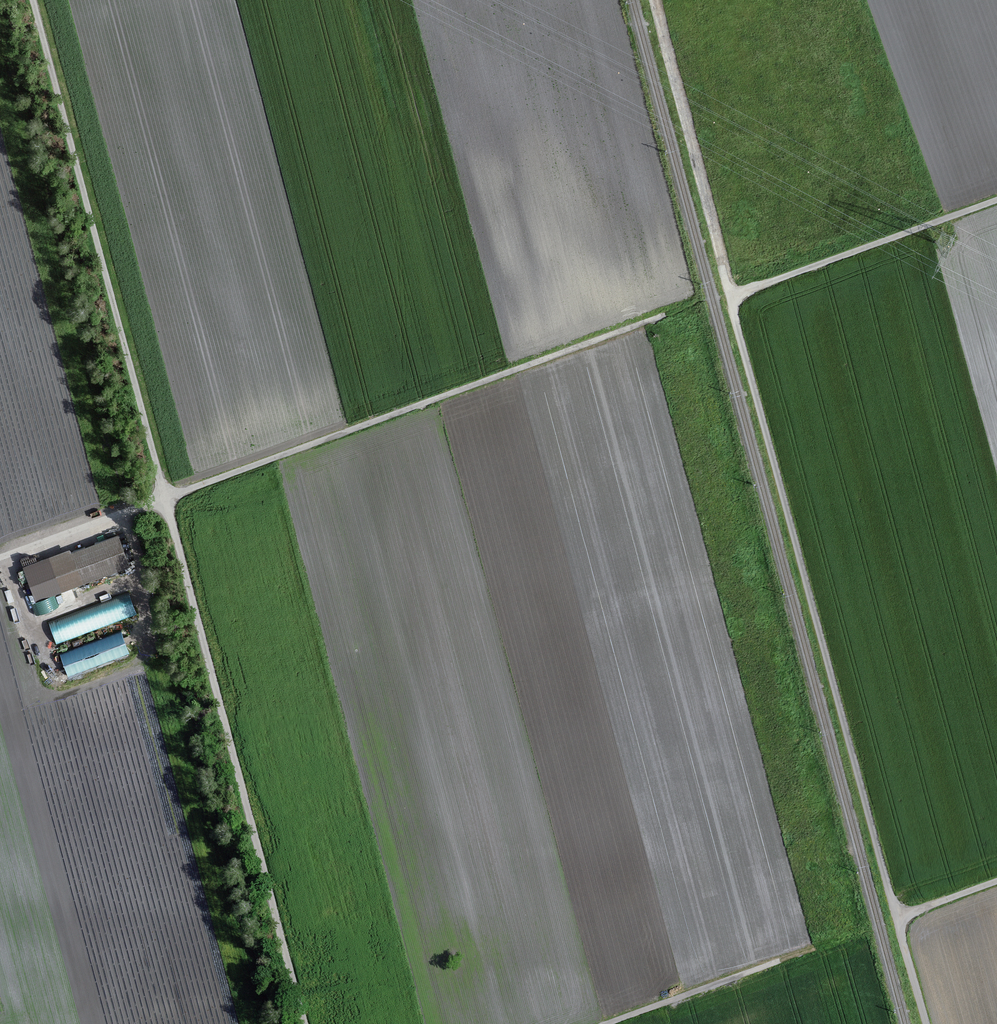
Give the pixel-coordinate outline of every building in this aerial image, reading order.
[(121,530),(24,558),(35,596),(30,598),(34,609),(59,602),(54,586),(131,564),(121,530)] [(49,620),(57,642),(139,611),(131,590),(49,620)] [(123,628),(61,648),(69,673),(131,653),(123,628)]
